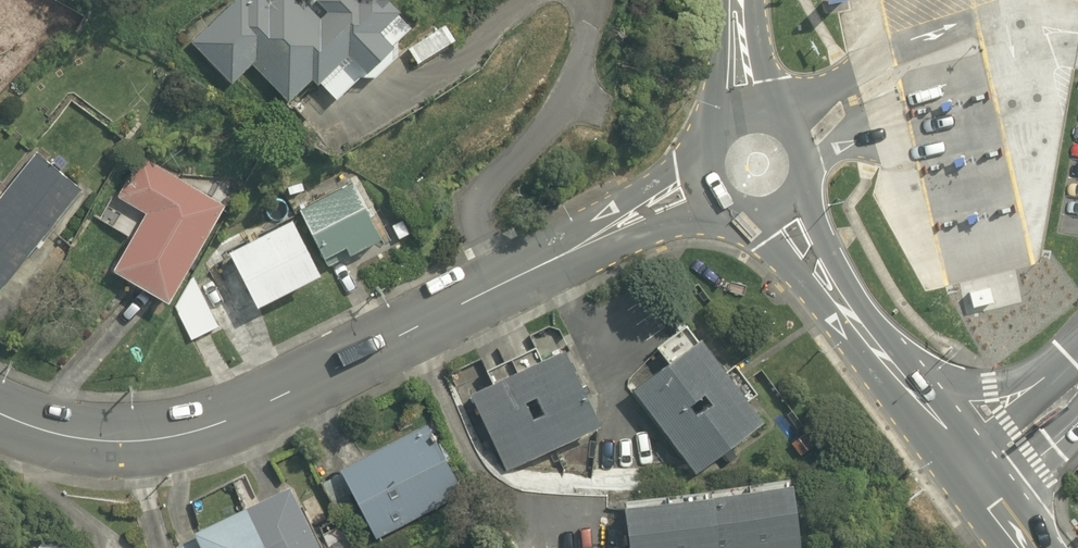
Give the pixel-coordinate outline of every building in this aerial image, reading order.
[(188,42),(230,89),(252,70),(286,107),(312,84),(320,94),(325,89),(336,101),(365,76),(371,83),(402,56),(384,35),(406,15),(392,0),(365,0),(364,1),(363,0),(316,0),(304,11),(295,0),(264,0),(253,10),(245,0),(236,0),(188,42)] [(227,207),(143,158),(119,199),(150,217),(113,279),(166,310),(227,207)] [(83,197),(36,160),(9,195),(0,188),(0,302),(83,197)] [(301,212),(325,267),(350,256),(353,264),(381,252),(354,190),(301,212)] [(290,226),(228,253),(257,318),(318,290),(290,226)] [(205,292),(178,303),(195,344),(222,332),(205,292)] [(669,365),(639,386),(701,475),(772,426),(710,337),(700,344),(685,323),(655,344),(669,365)] [(572,350),(474,392),(508,472),(606,431),(572,350)] [(434,426),(347,467),(379,535),(466,494),(434,426)] [(632,503),(638,547),(807,547),(798,482),(632,503)] [(207,547),(320,547),(296,493),(201,534),(207,547)] [(46,534),(36,547),(67,547),(46,534)]
